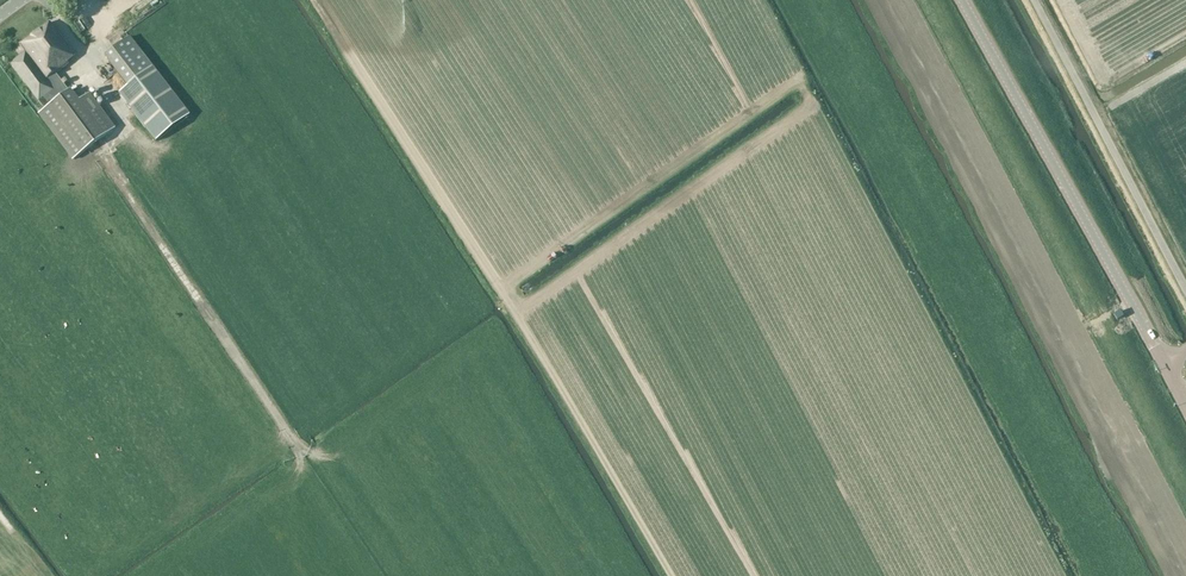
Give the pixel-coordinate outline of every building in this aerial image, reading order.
[(26,53),(11,65),(44,108),(39,112),(76,160),(117,129),(90,94),(78,103),(56,74),(69,65),(67,62),(75,57),(50,23),(20,45),(26,53)] [(189,116),(130,38),(105,57),(128,87),(119,94),(155,142),(189,116)]
